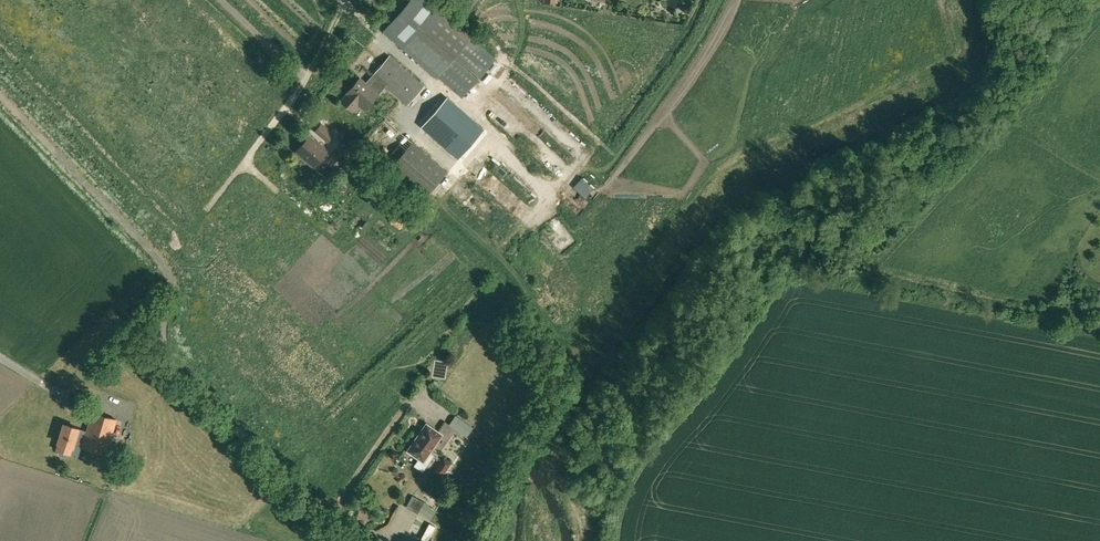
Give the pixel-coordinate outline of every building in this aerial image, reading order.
[(495,59),(427,0),(392,40),(437,79),(439,78),(461,97),(495,59)] [(971,64),(987,49),(981,43),(976,48),(975,47),(964,57),(971,64)] [(406,105),(423,86),(389,56),(372,76),(375,78),(368,86),(359,79),(347,93),(348,93),(341,101),(349,108),(354,102),(364,110),(377,94),(373,91),(380,83),(406,105)] [(458,158),(483,129),(447,98),(422,126),(458,158)] [(401,134),(381,157),(423,194),(443,171),(401,134)] [(313,167),(326,152),(309,136),(295,151),(313,167)] [(338,169),(349,156),(339,146),(327,159),(338,169)] [(73,444),(105,454),(116,419),(93,412),(86,434),(77,432),(78,428),(64,424),(56,450),(70,454),(73,444)] [(460,418),(454,427),(465,434),(471,425),(460,418)] [(416,436),(431,446),(440,433),(425,423),(416,436)] [(431,446),(416,436),(407,450),(419,458),(414,464),(422,469),(432,454),(428,451),(431,446)] [(440,456),(433,470),(442,475),(449,461),(440,456)] [(413,497),(407,508),(418,514),(421,507),(424,502),(417,499),(416,498),(413,497)] [(429,537),(432,526),(426,524),(422,535),(429,537)]
